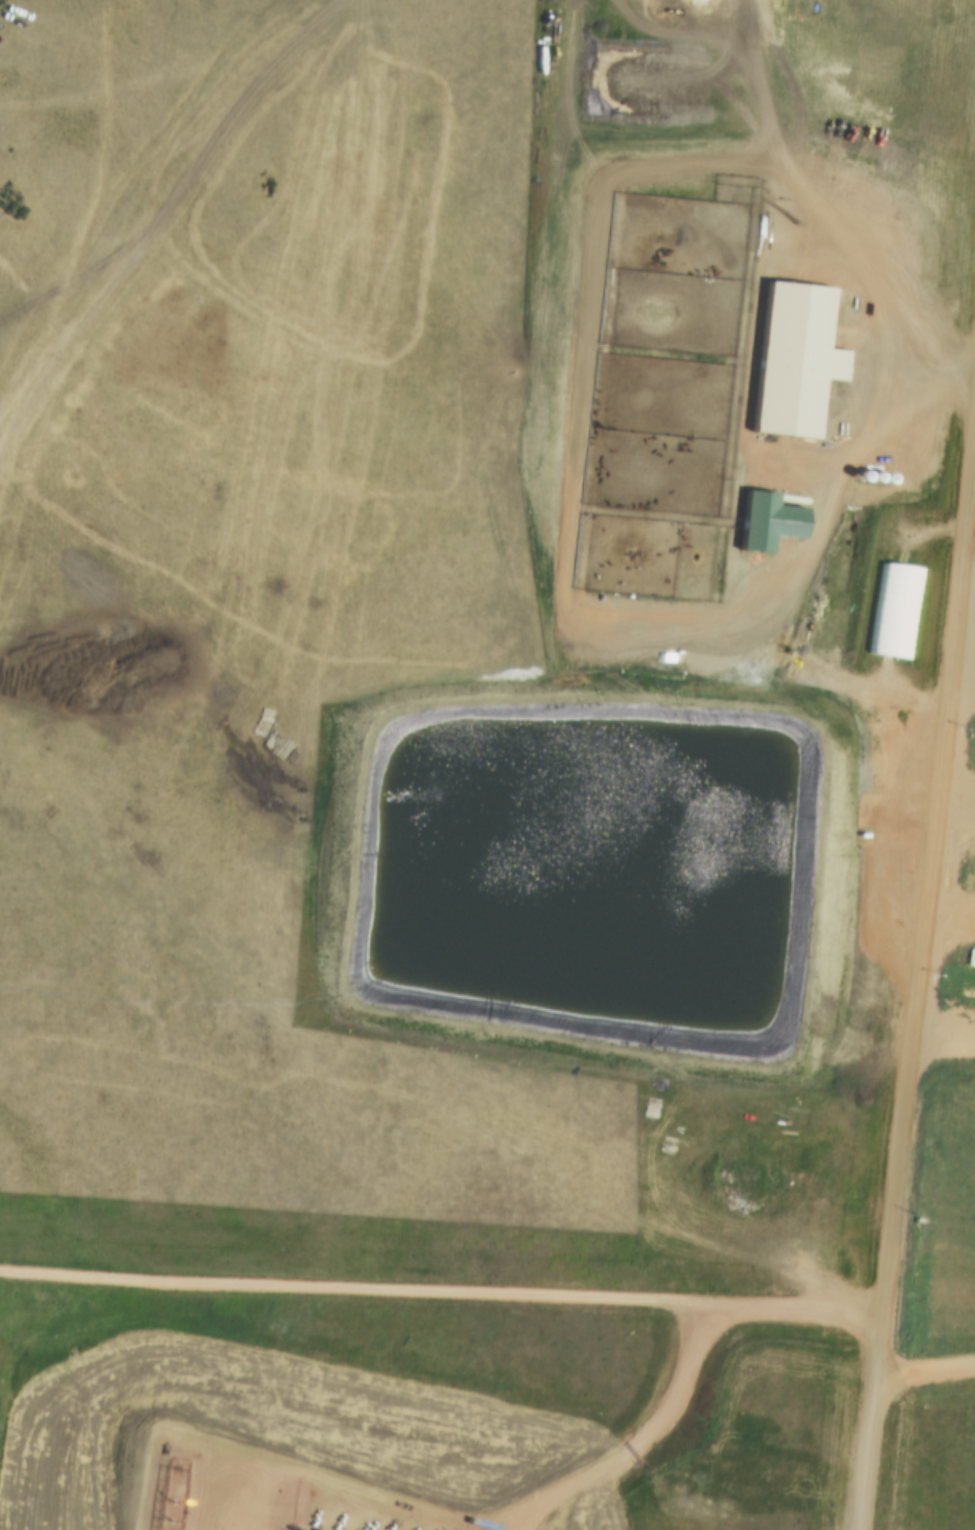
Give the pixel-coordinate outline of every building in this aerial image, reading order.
[(880,559),(918,565),(904,656),(866,650),(880,559)]
